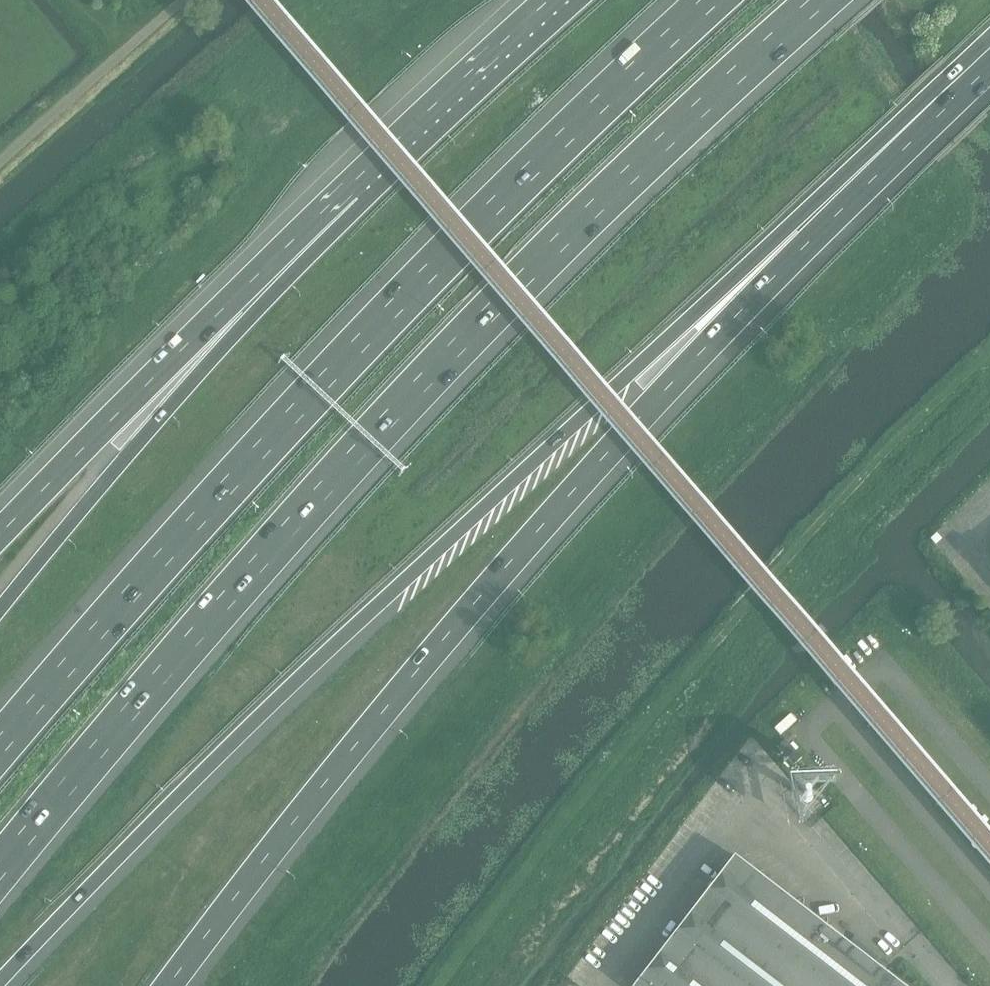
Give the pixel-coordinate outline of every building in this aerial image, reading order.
[(735,856),(734,858),(735,859),(665,949),(664,948),(634,985),(903,985),(900,984),(735,856)]
